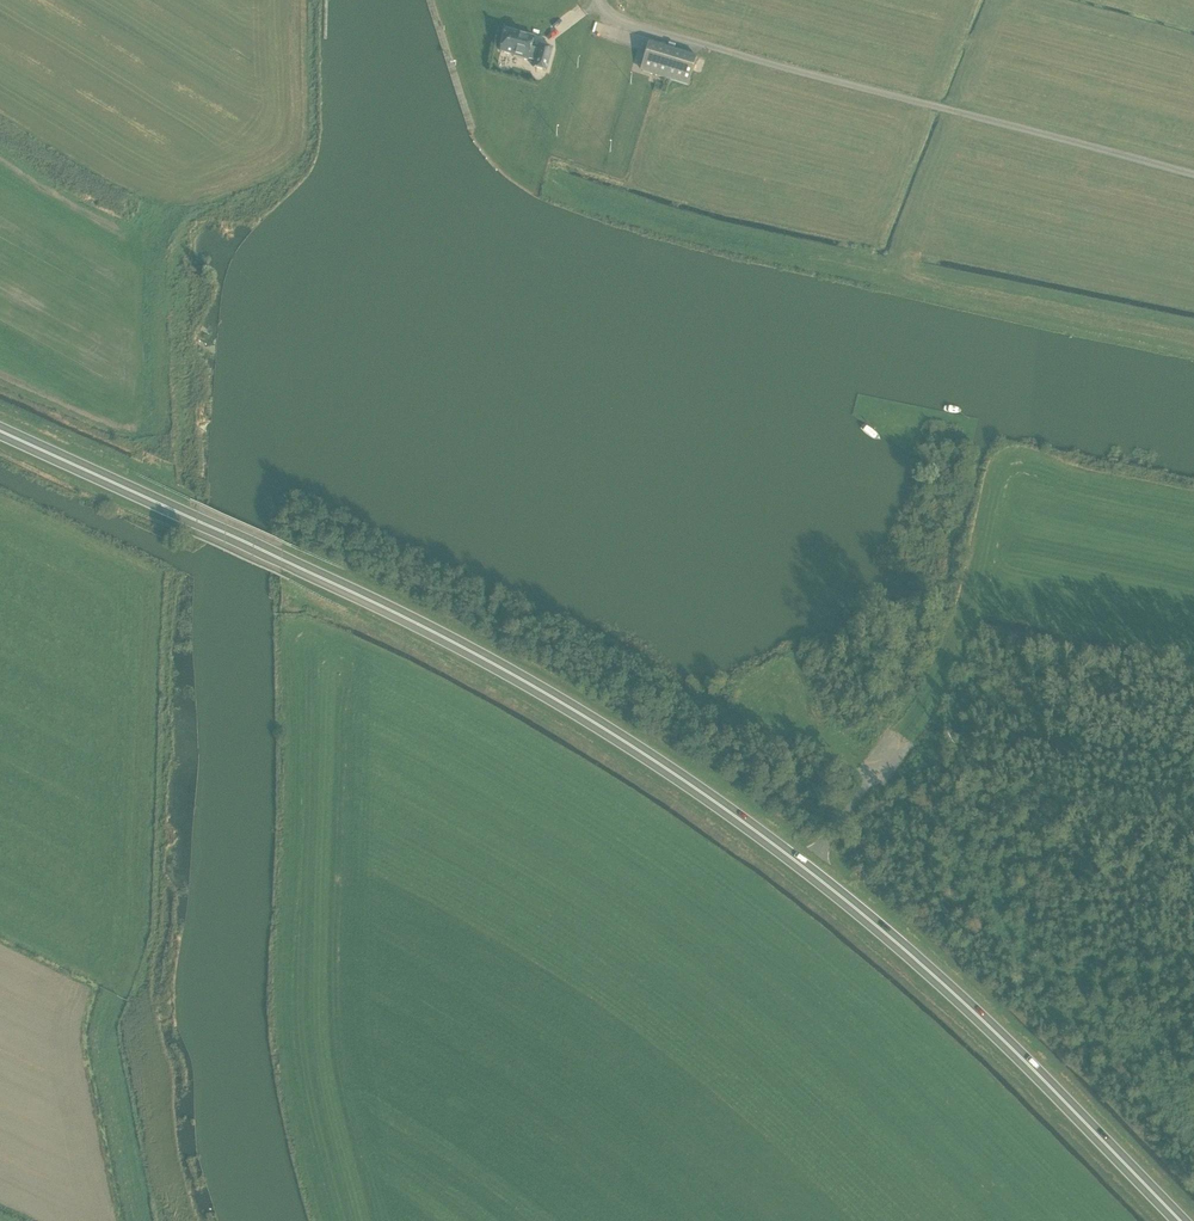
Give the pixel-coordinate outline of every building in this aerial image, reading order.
[(552,47),(539,44),(538,48),(531,46),(534,36),(518,32),(517,33),(506,30),(501,50),(513,54),(513,55),(528,59),(528,58),(535,60),(533,66),(546,69),(552,47)] [(697,55),(649,40),(640,69),(688,84),(697,55)]
